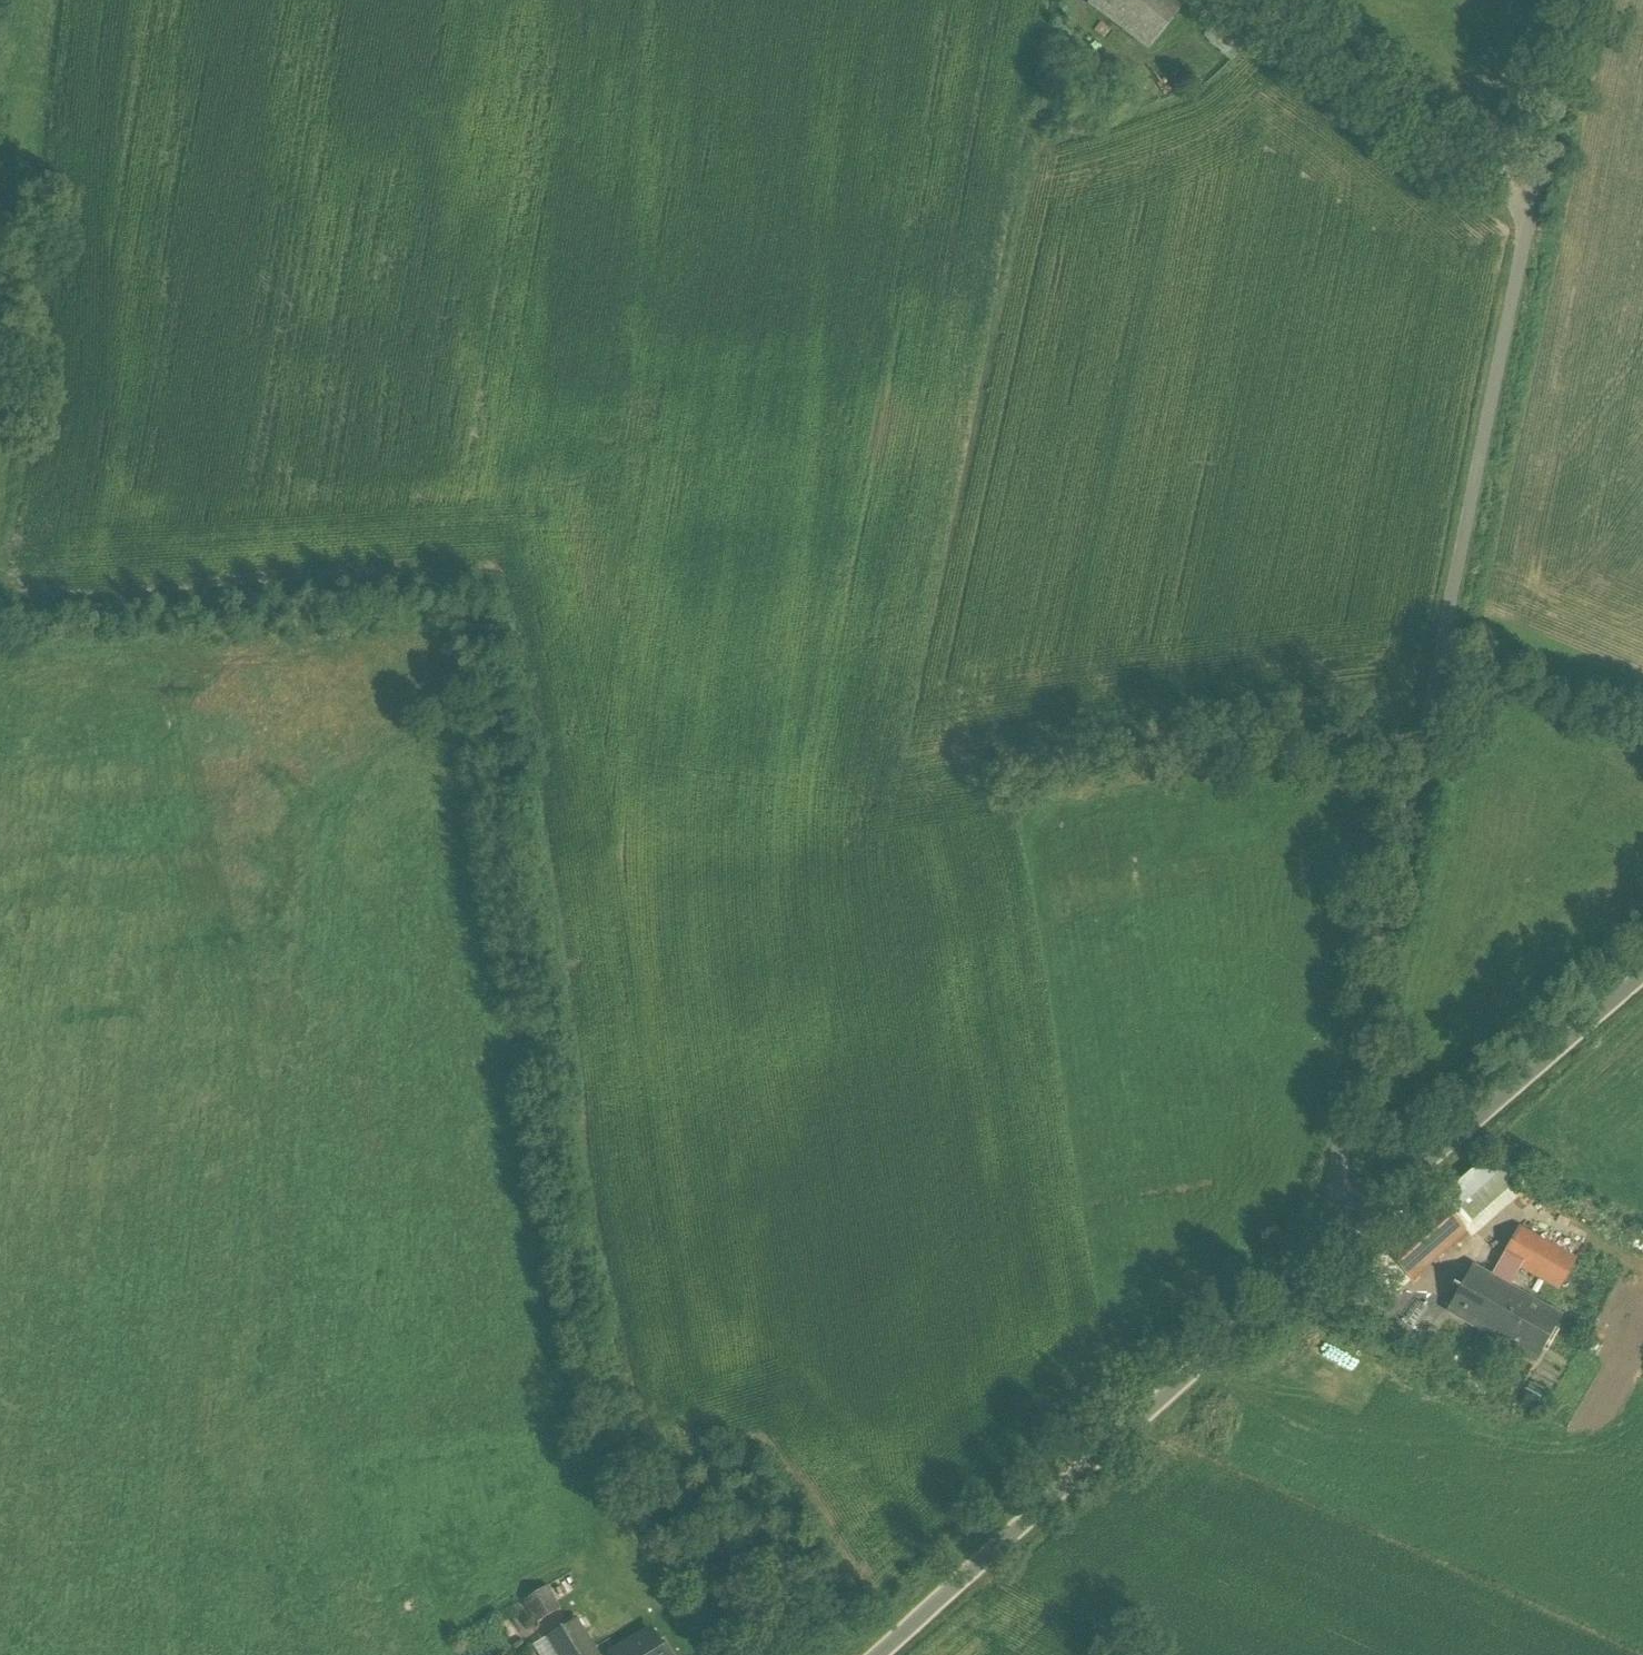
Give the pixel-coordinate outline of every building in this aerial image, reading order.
[(1087,3),(1147,52),(1181,10),(1169,0),(1089,0),(1087,3)] [(1469,1154),(1360,1257),(1395,1290),(1501,1188),(1469,1154)] [(1594,1236),(1526,1207),(1483,1275),(1461,1258),(1419,1314),(1533,1385),(1561,1340),(1567,1294),(1594,1236)] [(521,1599),(534,1623),(562,1608),(548,1584),(521,1599)] [(578,1621),(549,1638),(558,1654),(597,1654),(578,1621)] [(652,1635),(619,1654),(664,1654),(652,1635)]
